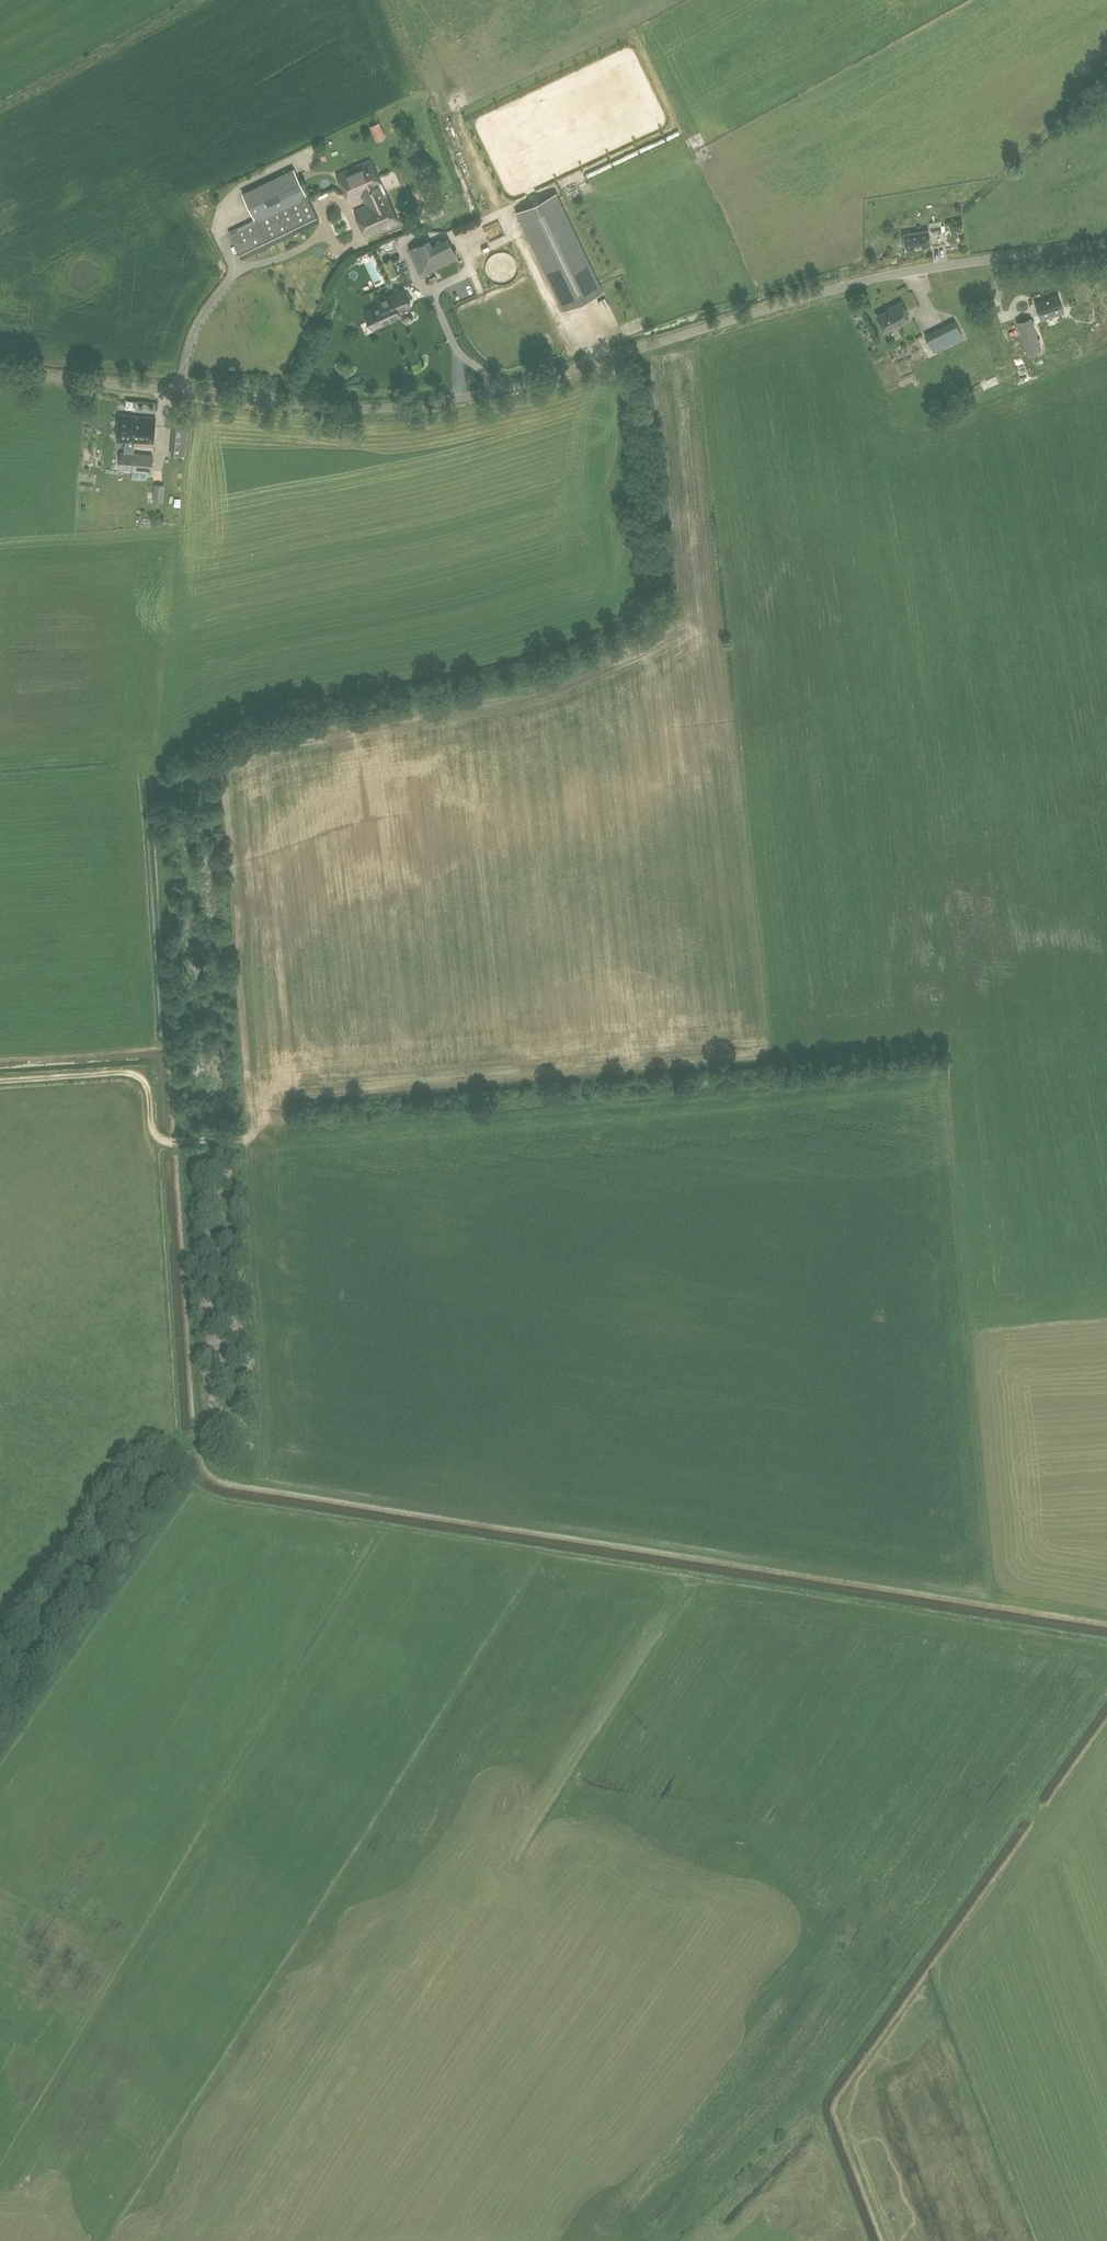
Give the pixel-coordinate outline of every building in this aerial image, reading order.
[(382,119),(373,123),(381,139),(389,135),(382,119)] [(399,221),(369,160),(336,176),(349,201),(361,195),(362,198),(363,198),(367,205),(353,211),(366,237),(399,221)] [(255,218),(306,193),(294,168),(243,193),(255,218)] [(516,212),(563,310),(604,290),(556,192),(516,212)] [(242,258),(319,220),(307,194),(230,232),(242,258)] [(502,226),(504,225),(500,220),(489,227),(492,231),(496,228),(503,238),(508,234),(502,226)] [(941,225),(931,226),(932,233),(942,232),(941,225)] [(906,249),(931,245),(928,229),(904,234),(906,249)] [(425,241),(410,248),(423,273),(458,256),(451,241),(435,249),(427,246),(425,241)] [(354,276),(362,275),(360,265),(353,266),(354,276)] [(370,297),(394,284),(386,270),(362,283),(370,297)] [(398,310),(410,304),(403,289),(380,300),(382,303),(373,307),(381,323),(399,315),(400,315),(398,310)] [(1055,292),(1032,299),(1038,318),(1061,311),(1055,292)] [(886,331),(910,318),(902,301),(891,306),(892,308),(878,315),(886,331)] [(1028,320),(1015,324),(1025,355),(1038,351),(1028,320)] [(944,347),(936,331),(926,335),(934,351),(944,347)] [(125,441),(124,450),(133,451),(134,445),(132,445),(133,441),(153,443),(155,417),(133,415),(119,414),(117,440),(125,441)] [(174,419),(171,454),(184,455),(188,420),(174,419)] [(133,453),(133,451),(124,450),(124,452),(121,452),(119,468),(150,471),(152,454),(133,453)]
